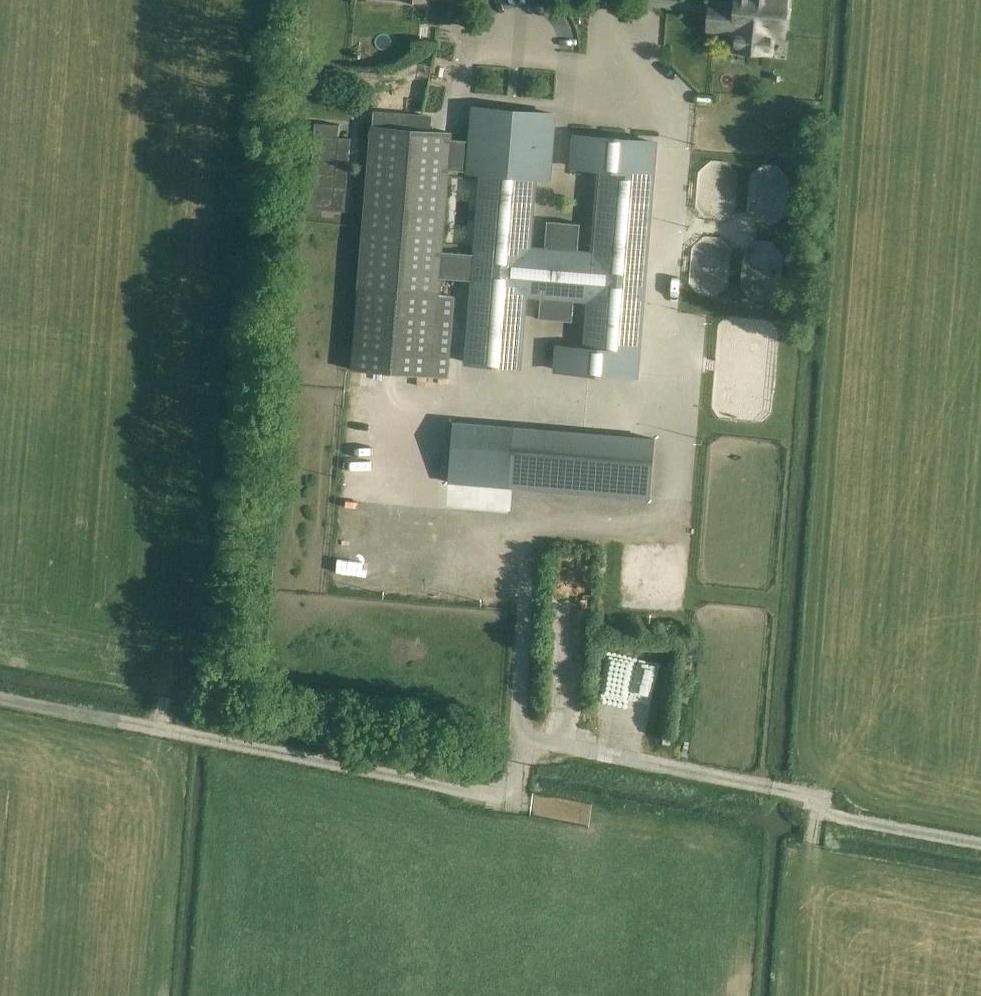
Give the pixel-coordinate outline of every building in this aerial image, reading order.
[(737,31),(736,49),(771,53),(773,35),(784,36),(788,0),(738,0),(737,16),(720,14),(719,30),(737,31)] [(439,294),(440,278),(443,250),(449,169),(452,139),(452,134),(430,132),(431,114),(373,111),(371,127),(369,127),(350,369),(448,377),(455,296),(439,294)] [(443,250),(440,278),(475,280),(468,362),(520,367),(526,294),(542,295),(540,318),(573,321),(575,298),(591,299),(587,349),(559,347),(557,370),(637,376),(656,142),(577,135),(574,166),(602,169),(595,254),(579,252),(581,223),(548,221),(546,250),(529,248),(535,177),(550,178),(554,124),(474,117),(472,140),(452,139),(449,169),(484,171),(477,253),(443,250)] [(339,124),(315,122),(308,208),(345,211),(350,138),(338,137),(339,124)] [(509,487),(649,498),(654,439),(514,427),(509,487)] [(611,653),(603,697),(622,701),(624,687),(644,691),(650,660),(611,653)]
